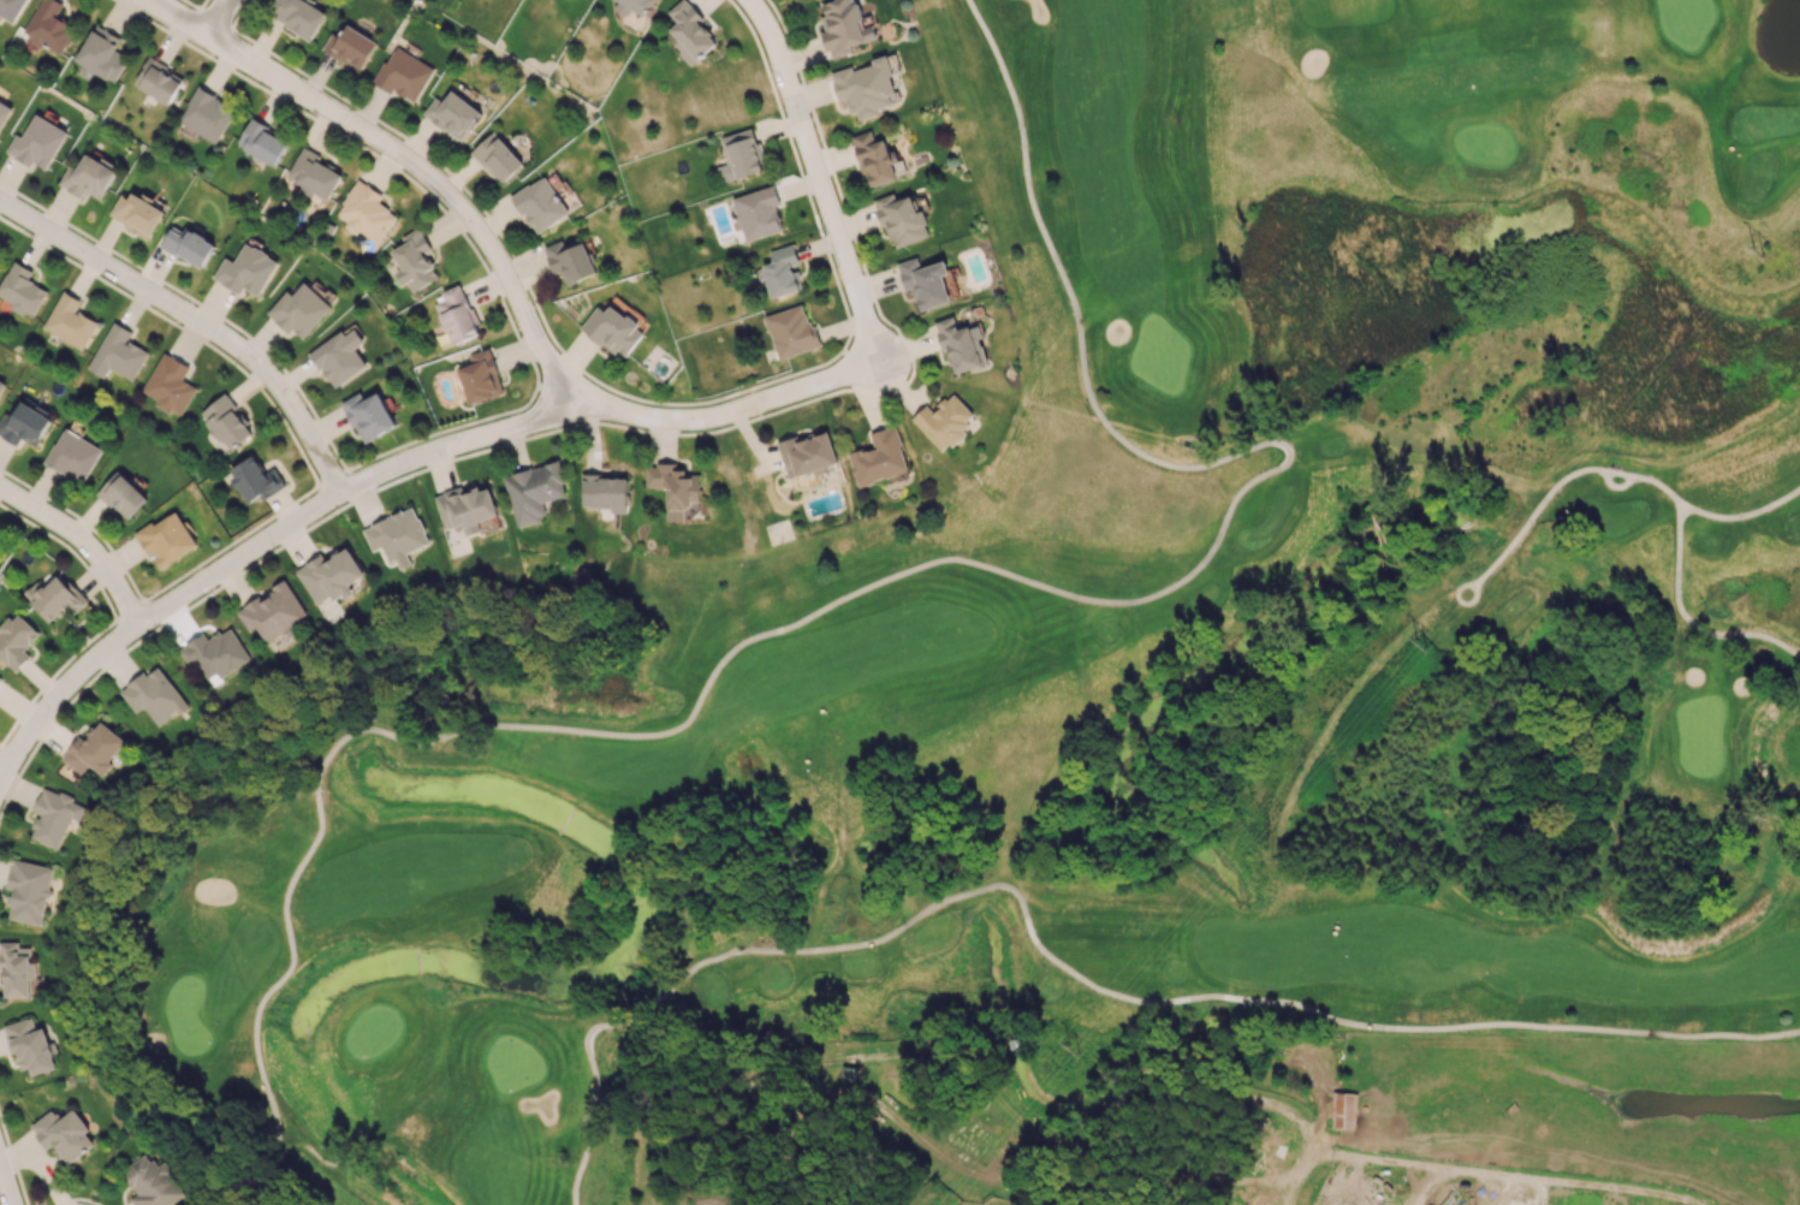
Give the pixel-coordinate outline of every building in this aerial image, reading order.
[(25,0),(0,0),(0,16),(13,23),(25,0)] [(56,0),(41,0),(22,32),(60,56),(77,27),(56,15),(63,4),(56,0)] [(305,0),(274,0),(266,14),(311,40),(327,13),(305,0)] [(630,8),(644,17),(654,0),(619,0),(614,9),(626,16),(630,8)] [(687,0),(681,0),(668,12),(675,20),(667,27),(679,40),(673,45),(692,65),(716,43),(706,32),(711,26),(687,0)] [(825,16),(821,17),(824,31),(822,32),(828,58),(852,52),(850,46),(878,39),(870,12),(860,14),(856,0),(829,0),(821,2),(825,16)] [(121,37),(93,24),(76,62),(115,80),(126,55),(115,50),(121,37)] [(322,49),(361,71),(377,42),(348,25),(341,38),(332,32),(322,49)] [(434,68),(394,46),(374,81),(414,104),(434,68)] [(830,73),(838,100),(846,97),(851,113),(856,112),(858,120),(880,114),(878,108),(898,102),(884,55),(870,59),(872,65),(854,70),(852,66),(830,73)] [(168,105),(184,79),(149,56),(132,82),(168,105)] [(216,143),(236,108),(197,87),(178,121),(216,143)] [(436,97),(423,112),(460,141),(482,113),(452,90),(442,102),(436,97)] [(13,108),(0,101),(0,129),(13,108)] [(68,132),(36,113),(22,137),(16,134),(6,152),(31,167),(34,163),(46,170),(68,132)] [(277,164),(289,137),(248,119),(237,147),(277,164)] [(728,163),(718,166),(722,182),(767,169),(755,127),(720,137),(728,163)] [(868,187),(897,178),(884,138),(875,142),(871,130),(852,137),(868,187)] [(471,152),(502,185),(524,163),(493,131),(471,152)] [(328,199),(343,174),(318,160),(321,155),(304,146),(286,176),(328,199)] [(82,198),(86,191),(101,199),(117,171),(86,153),(77,169),(69,165),(58,185),(82,198)] [(568,213),(544,174),(511,195),(535,234),(568,213)] [(383,195),(358,179),(335,214),(348,223),(347,225),(378,245),(397,215),(378,203),(383,195)] [(732,198),(746,242),(782,230),(774,206),(780,204),(774,185),(732,198)] [(149,239),(165,213),(125,189),(109,216),(149,239)] [(931,236),(923,209),(917,211),(912,195),(897,200),(895,193),(876,198),(891,248),(931,236)] [(171,228),(162,246),(202,268),(216,244),(186,227),(182,234),(171,228)] [(431,250),(419,227),(401,236),(405,244),(391,250),(401,269),(398,271),(409,293),(439,278),(426,253),(431,250)] [(566,284),(596,274),(584,237),(564,244),(563,240),(544,246),(552,272),(561,269),(566,284)] [(258,296),(278,262),(245,242),(233,262),(225,257),(213,277),(239,293),(243,287),(258,296)] [(769,251),(772,262),(762,264),(770,298),(799,290),(792,266),(799,264),(794,244),(769,251)] [(951,302),(943,275),(949,274),(945,260),(921,268),(918,257),(897,263),(905,290),(913,288),(920,310),(951,302)] [(28,281),(33,270),(12,260),(0,288),(0,296),(13,302),(10,308),(34,318),(47,289),(28,281)] [(266,312),(289,334),(294,330),(303,338),(332,307),(305,282),(292,295),(287,290),(266,312)] [(453,345),(479,334),(475,323),(477,323),(460,283),(441,291),(444,299),(435,303),(453,345)] [(82,350),(98,323),(76,310),(81,301),(63,291),(42,327),(82,350)] [(765,315),(776,358),(818,348),(806,304),(765,315)] [(581,328),(624,359),(645,330),(610,305),(605,311),(597,305),(581,328)] [(951,374),(987,364),(979,336),(973,337),(969,326),(958,329),(954,316),(937,320),(951,374)] [(104,378),(109,368),(134,380),(148,351),(127,341),(132,331),(111,321),(88,369),(104,378)] [(367,366),(355,348),(365,342),(356,328),(345,335),(342,330),(309,352),(333,388),(367,366)] [(459,367),(467,403),(502,394),(491,348),(469,353),(472,364),(459,367)] [(196,387),(183,380),(190,366),(163,352),(142,392),(157,400),(156,404),(181,417),(196,387)] [(378,392),(364,399),(360,392),(342,402),(364,443),(397,425),(378,392)] [(974,414),(953,392),(933,411),(927,404),(912,419),(943,453),(971,427),(966,422),(974,414)] [(201,411),(208,421),(206,422),(228,452),(253,433),(224,394),(201,411)] [(22,401),(12,417),(6,413),(0,424),(0,435),(17,445),(22,438),(36,447),(52,418),(22,401)] [(909,471),(895,425),(871,433),(875,446),(849,454),(858,486),(909,471)] [(44,463),(84,483),(102,448),(63,428),(44,463)] [(788,478),(814,471),(815,475),(827,472),(826,466),(838,462),(828,428),(777,443),(788,478)] [(228,470),(247,503),(259,496),(261,500),(286,485),(275,467),(264,473),(253,455),(228,470)] [(543,501),(568,495),(559,461),(503,475),(516,526),(547,518),(543,501)] [(668,521),(685,521),(685,509),(700,509),(700,474),(687,474),(687,470),(676,469),(676,464),(647,464),(646,486),(668,486),(668,521)] [(97,492),(127,520),(148,497),(118,470),(97,492)] [(582,475),(582,506),(612,506),(611,512),(627,512),(628,476),(582,475)] [(497,515),(489,488),(479,491),(478,488),(463,492),(462,487),(434,495),(444,528),(462,523),(465,536),(481,531),(478,521),(497,515)] [(372,551),(382,547),(388,562),(396,559),(400,568),(411,564),(407,552),(429,544),(415,507),(362,527),(372,551)] [(135,534),(149,556),(153,554),(161,567),(197,545),(175,509),(135,534)] [(365,575),(349,547),(325,560),(321,554),(295,569),(316,604),(331,595),(335,602),(354,591),(350,584),(365,575)] [(75,614),(87,603),(59,573),(44,587),(37,580),(23,592),(50,622),(68,606),(75,614)] [(236,609),(248,631),(256,626),(265,641),(307,616),(285,578),(271,587),(274,592),(261,600),(259,596),(236,609)] [(17,612),(0,629),(0,656),(16,671),(31,656),(24,650),(40,633),(17,612)] [(250,659),(230,626),(207,640),(203,633),(178,649),(189,668),(196,664),(205,678),(217,671),(221,677),(250,659)] [(136,712),(144,706),(160,727),(188,705),(158,666),(148,675),(145,671),(119,691),(136,712)] [(127,740),(100,720),(85,740),(79,736),(62,759),(82,774),(90,765),(106,776),(115,765),(111,762),(127,740)] [(60,849),(72,820),(80,823),(88,804),(44,786),(34,811),(40,814),(30,837),(60,849)] [(56,867),(14,858),(7,888),(13,889),(9,906),(13,907),(10,918),(44,925),(56,867)] [(32,996),(32,977),(37,977),(37,961),(33,962),(32,947),(21,947),(21,941),(0,941),(0,969),(0,970),(5,970),(5,997),(32,996)] [(4,1024),(11,1053),(19,1051),(23,1069),(33,1067),(35,1075),(57,1069),(47,1027),(37,1029),(34,1017),(4,1024)] [(1356,1128),(1357,1092),(1334,1092),(1333,1128),(1356,1128)] [(90,1131),(75,1108),(60,1119),(53,1109),(30,1125),(47,1149),(54,1144),(68,1164),(95,1145),(87,1133),(90,1131)] [(1266,1128),(1267,1142),(1277,1141),(1275,1127),(1266,1128)] [(165,1162),(157,1167),(148,1153),(122,1170),(137,1194),(130,1199),(134,1204),(172,1204),(187,1195),(165,1162)]
